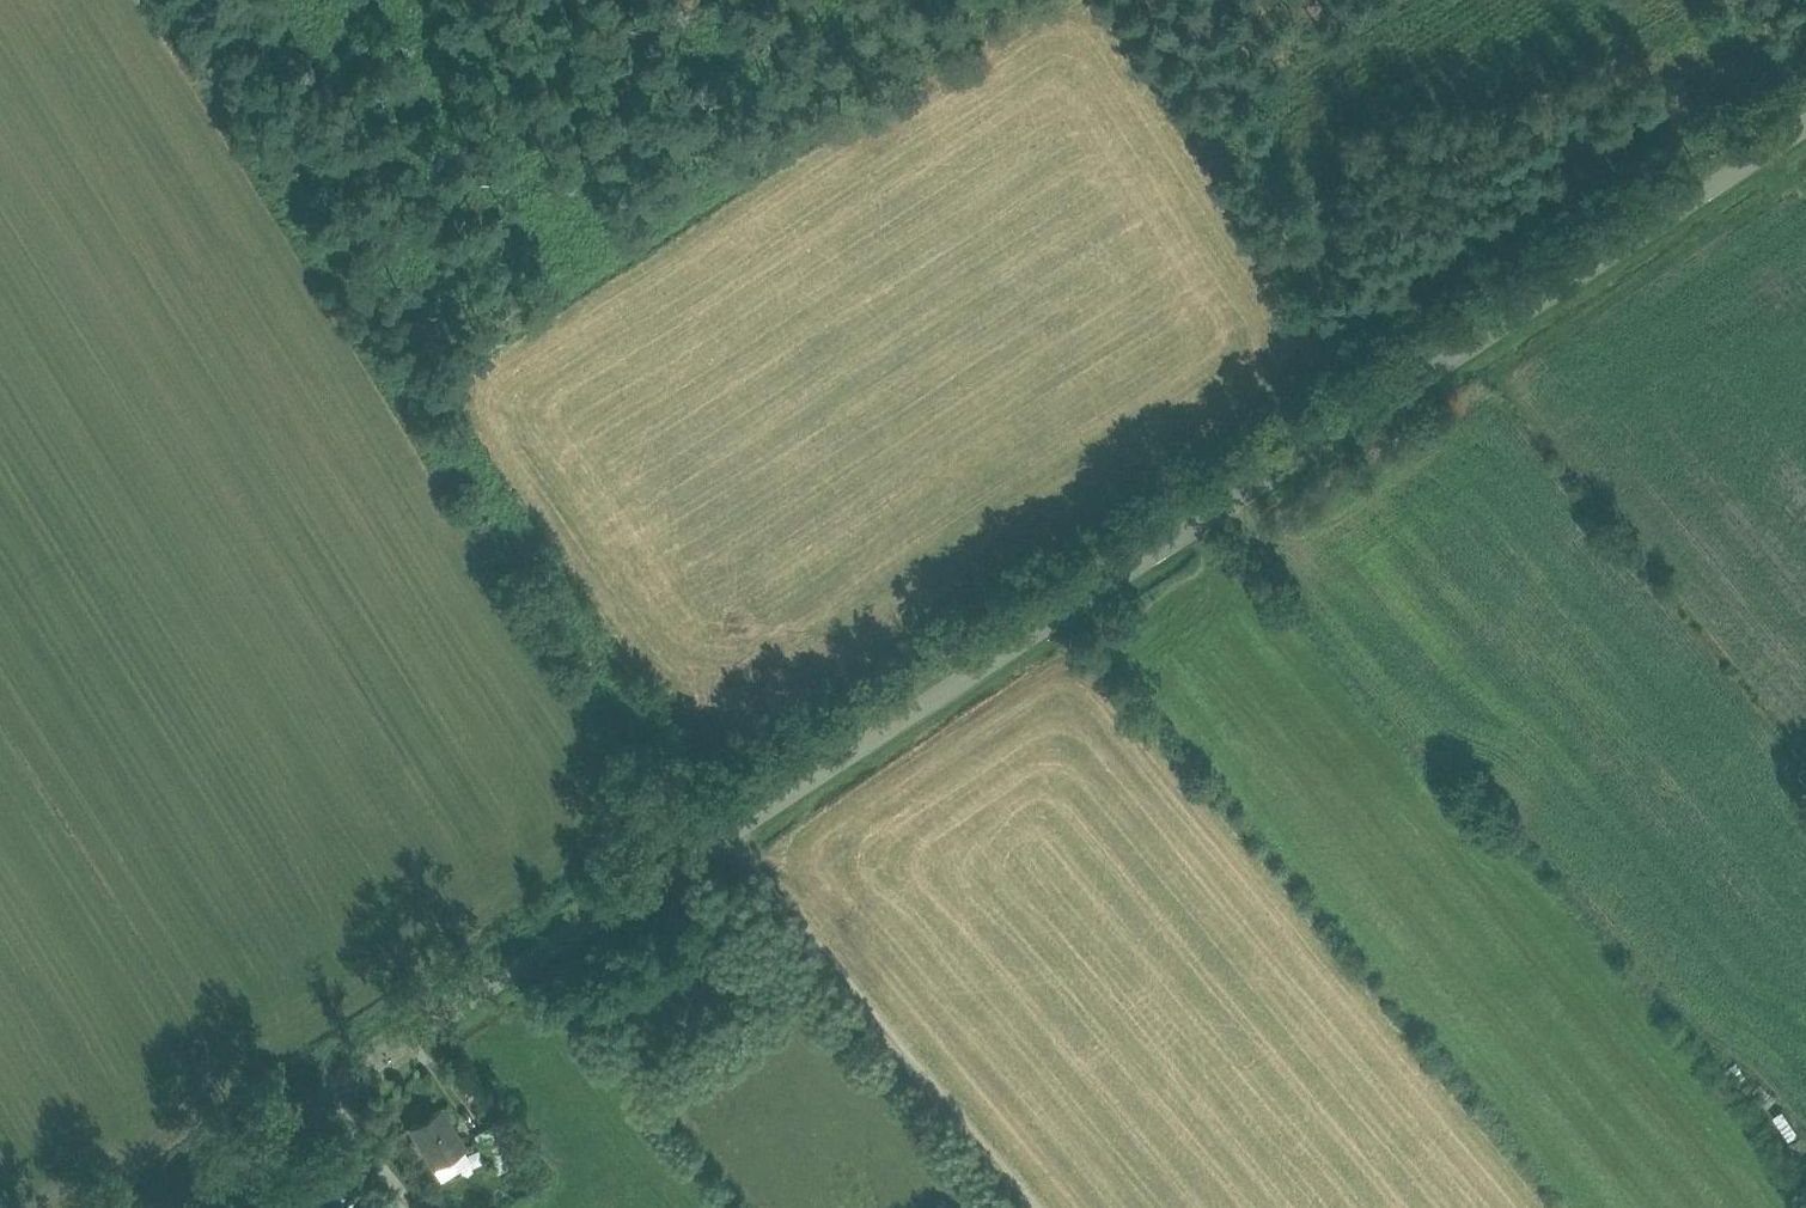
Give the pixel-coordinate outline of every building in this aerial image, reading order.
[(452,1160),(468,1149),(442,1108),(410,1128),(442,1180),(457,1170),(452,1160)] [(1780,1109),(1770,1117),(1787,1139),(1797,1131),(1780,1109)] [(490,1124),(474,1134),(495,1169),(511,1159),(490,1124)] [(353,1177),(337,1178),(338,1196),(353,1196),(353,1177)]
